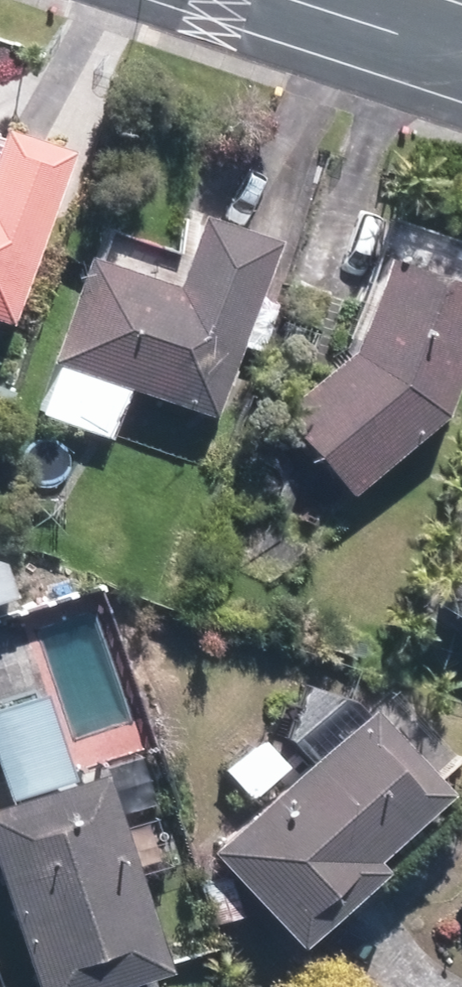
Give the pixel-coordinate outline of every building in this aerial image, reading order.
[(56,149),(0,131),(0,323),(56,149)] [(203,418),(259,241),(182,217),(161,285),(74,258),(40,367),(47,370),(120,393),(203,418)] [(338,352),(268,413),(341,497),(433,416),(461,326),(461,291),(367,261),(338,352)] [(47,370),(33,415),(106,437),(120,393),(47,370)] [(418,604),(461,630),(461,532),(418,604)] [(38,693),(0,705),(0,796),(1,798),(65,778),(38,693)] [(432,792),(354,707),(197,851),(285,946),(369,869),(359,859),(432,792)] [(0,798),(0,932),(17,986),(92,986),(148,969),(86,772),(65,778),(1,798),(0,798)]
